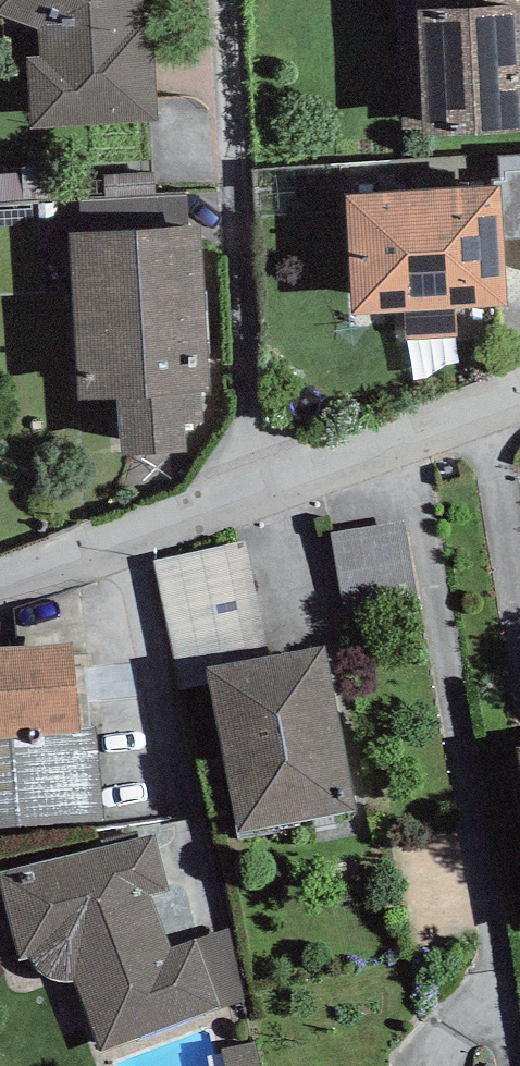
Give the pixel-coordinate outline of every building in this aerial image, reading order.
[(28,127),(161,115),(150,0),(16,0),(28,127)] [(409,138),(519,137),(519,0),(408,0),(409,138)] [(387,212),(435,354),(519,325),(519,271),(488,177),(387,212)] [(211,237),(70,243),(79,456),(220,450),(211,237)] [(349,624),(421,618),(413,537),(342,543),(349,624)] [(178,645),(270,624),(253,554),(162,575),(178,645)] [(0,655),(0,736),(78,732),(74,652),(0,655)] [(347,671),(209,692),(233,851),(371,830),(347,671)] [(506,767),(519,842),(519,765),(506,767)] [(12,887),(72,1065),(98,1065),(224,1024),(162,838),(12,887)]
